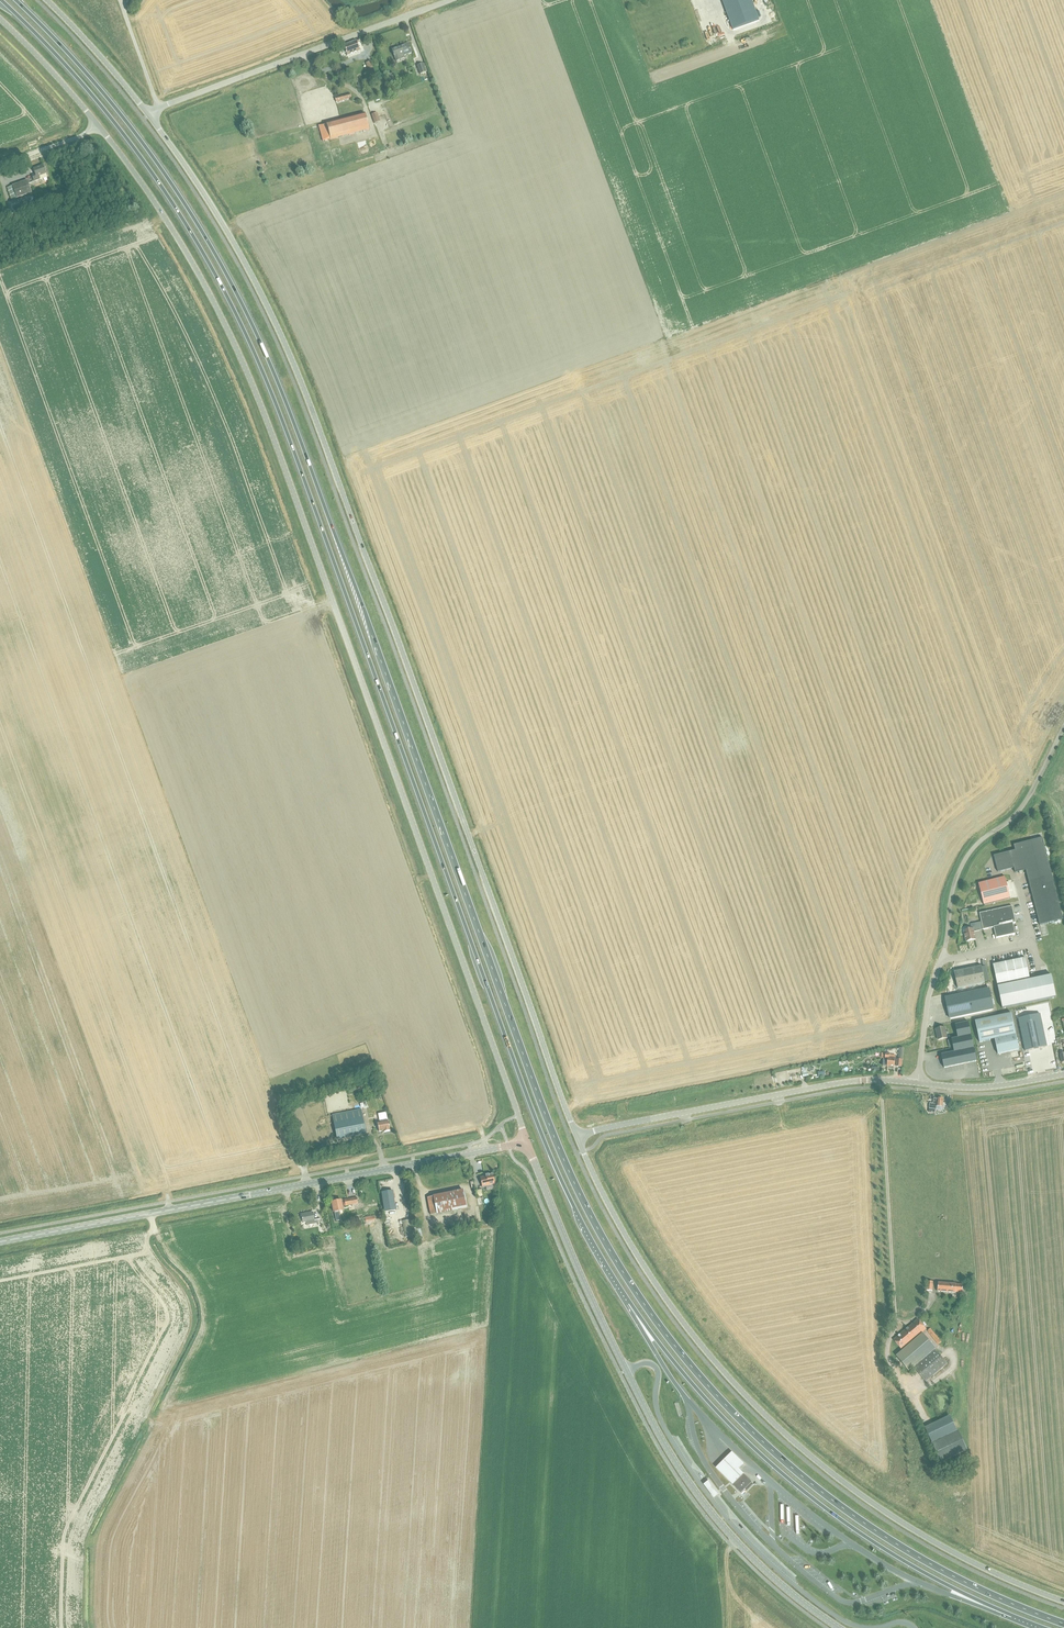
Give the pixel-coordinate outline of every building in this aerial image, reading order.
[(733,30),(759,21),(752,0),(722,0),(733,30)] [(344,46),(342,46),(341,47),(341,49),(342,52),(343,53),(344,54),(346,53),(347,56),(359,51),(357,44),(361,42),(360,40),(344,46)] [(404,46),(391,50),(395,59),(396,62),(401,60),(401,59),(405,58),(404,56),(411,53),(407,43),(404,44),(404,46)] [(420,74),(426,72),(423,64),(417,66),(420,74)] [(336,102),(351,98),(349,94),(335,98),(336,102)] [(323,142),(369,129),(364,113),(318,126),(323,142)] [(377,113),(371,115),(374,123),(380,121),(377,113)] [(43,166),(34,169),(36,175),(32,176),(34,182),(40,180),(39,176),(46,174),(43,166)] [(11,200),(32,192),(27,180),(7,188),(11,200)] [(1015,850),(994,856),(998,872),(1014,868),(1015,873),(1020,872),(1022,872),(1022,871),(1026,870),(1040,925),(1063,919),(1042,838),(1014,845),(1015,850)] [(1004,876),(978,883),(984,905),(1010,898),(1004,876)] [(979,922),(980,924),(982,924),(983,930),(994,927),(996,938),(1015,934),(1013,923),(1015,923),(1012,906),(979,913),(981,922),(979,922)] [(980,924),(979,922),(970,924),(971,929),(964,931),(966,941),(975,939),(974,932),(979,931),(978,925),(980,924)] [(1025,958),(993,965),(1002,1008),(1056,997),(1051,975),(1030,979),(1025,958)] [(981,966),(954,972),(957,988),(985,983),(981,966)] [(988,988),(945,997),(950,1019),(993,1010),(988,988)] [(1018,1049),(1011,1013),(975,1021),(979,1041),(994,1038),(997,1054),(1018,1049)] [(1040,1014),(1018,1018),(1025,1051),(1047,1046),(1040,1014)] [(977,1061),(968,1022),(955,1025),(958,1038),(951,1039),(952,1043),(954,1052),(941,1055),(944,1068),(977,1061)] [(947,1038),(945,1027),(936,1029),(938,1040),(947,1038)] [(882,1053),(881,1058),(883,1059),(883,1066),(887,1066),(887,1067),(891,1067),(891,1068),(894,1068),(894,1067),(895,1067),(895,1059),(896,1055),(890,1054),(885,1053),(882,1053)] [(929,1109),(928,1112),(938,1113),(939,1111),(936,1110),(937,1106),(942,1107),(943,1099),(937,1099),(934,1098),(933,1104),(930,1103),(929,1109)] [(366,1131),(361,1109),(332,1115),(337,1137),(366,1131)] [(389,1126),(391,1125),(390,1123),(388,1121),(387,1115),(382,1116),(383,1121),(378,1122),(380,1132),(384,1131),(385,1133),(390,1132),(389,1126)] [(482,1187),(486,1186),(494,1184),(492,1174),(488,1175),(480,1177),(482,1187)] [(384,1212),(395,1210),(392,1190),(381,1192),(384,1212)] [(430,1215),(466,1208),(463,1190),(427,1197),(430,1215)] [(345,1206),(358,1203),(356,1198),(344,1200),(345,1206)] [(341,1219),(339,1211),(343,1210),(341,1200),(332,1202),(334,1212),(336,1220),(341,1219)] [(301,1214),(303,1223),(306,1222),(306,1225),(317,1223),(318,1224),(321,1224),(320,1218),(317,1219),(317,1220),(314,1220),(312,1212),(301,1214)] [(403,1220),(405,1237),(414,1235),(411,1219),(403,1220)] [(420,1227),(414,1228),(416,1239),(417,1239),(417,1242),(422,1241),(421,1238),(422,1238),(420,1227)] [(962,1293),(963,1285),(938,1283),(937,1292),(955,1293),(962,1293)] [(901,1350),(926,1329),(917,1320),(893,1341),(901,1350)] [(938,1345),(941,1342),(930,1329),(927,1331),(938,1345)] [(925,1382),(947,1364),(935,1350),(913,1369),(925,1382)] [(969,1451),(953,1414),(927,1425),(943,1462),(969,1451)] [(717,1466),(733,1483),(744,1472),(739,1467),(744,1462),(732,1450),(717,1466)] [(732,1484),(733,1485),(739,1491),(741,1493),(752,1482),(743,1473),(732,1484)] [(709,1479),(703,1483),(712,1495),(718,1492),(709,1479)]
